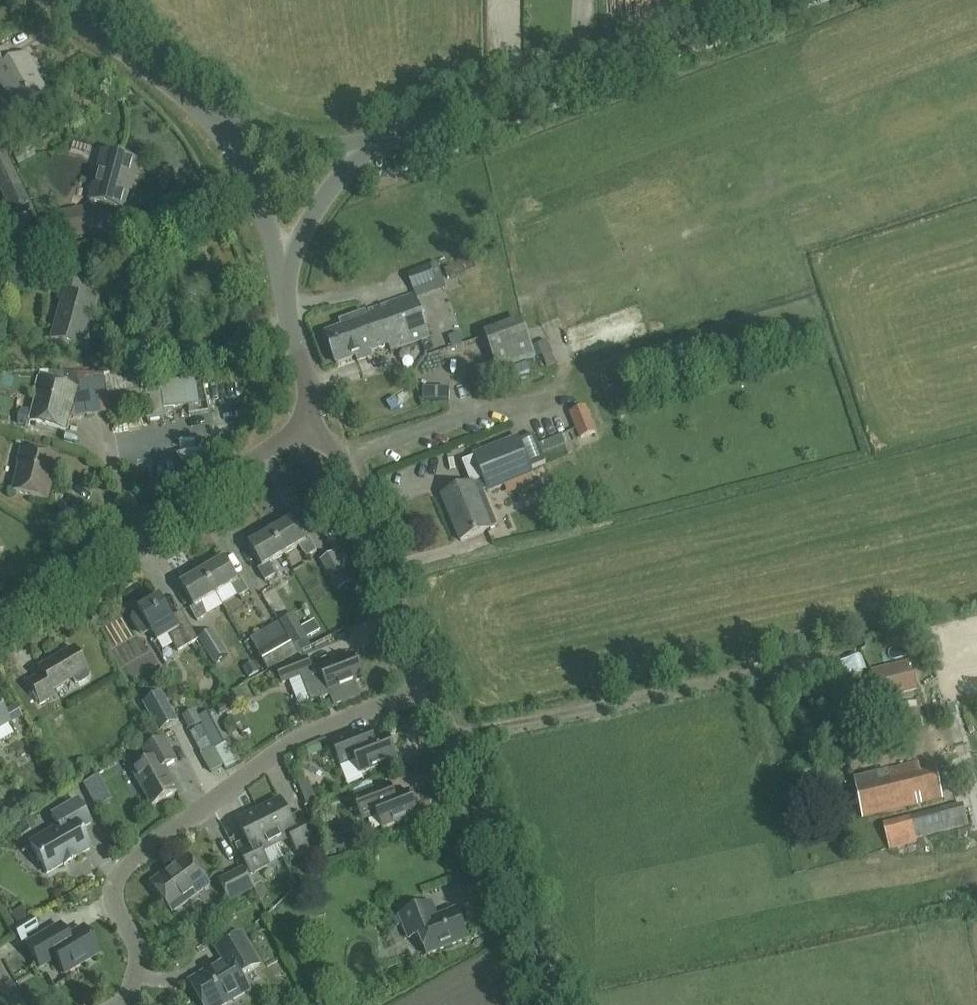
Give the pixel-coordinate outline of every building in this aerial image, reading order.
[(38,80),(37,81),(33,74),(37,72),(27,55),(14,62),(7,50),(0,54),(0,87),(1,86),(18,115),(48,98),(38,80)] [(13,155),(18,164),(36,155),(31,146),(13,155)] [(130,181),(133,182),(139,162),(103,152),(90,199),(122,208),(130,181)] [(5,197),(23,188),(6,153),(0,156),(0,187),(5,197)] [(85,208),(62,213),(67,236),(90,232),(85,208)] [(430,265),(407,273),(416,298),(446,288),(440,271),(432,273),(430,265)] [(47,284),(58,288),(63,272),(52,269),(47,284)] [(444,275),(448,286),(463,281),(460,270),(444,275)] [(98,303),(93,302),(80,297),(85,279),(65,273),(59,291),(64,293),(50,339),(88,350),(96,323),(92,322),(98,303)] [(390,350),(429,337),(414,294),(343,319),(345,325),(325,332),(336,363),(355,357),(356,361),(371,356),(370,352),(388,345),(390,350)] [(484,332),(495,365),(497,372),(498,372),(536,358),(522,319),(484,332)] [(490,381),(486,368),(469,374),(474,386),(490,381)] [(197,370),(165,379),(173,411),(205,403),(197,370)] [(36,394),(29,421),(64,430),(70,405),(72,405),(77,388),(38,378),(34,394),(36,394)] [(102,400),(111,425),(129,419),(119,393),(102,400)] [(589,404),(571,413),(585,440),(602,431),(589,404)] [(532,453),(541,449),(533,431),(525,435),(532,453)] [(490,529),(475,494),(487,490),(487,492),(532,474),(517,437),(473,455),(482,480),(471,484),(471,483),(441,495),(460,541),(490,529)] [(55,475),(61,450),(25,442),(23,449),(20,448),(16,464),(18,464),(11,491),(47,500),(53,475),(55,475)] [(269,532),(282,554),(296,546),(305,557),(315,551),(308,539),(304,541),(291,519),(269,532)] [(282,554),(269,532),(247,545),(260,567),(256,569),(263,581),(273,576),(268,563),(282,554)] [(335,552),(321,561),(338,591),(352,583),(335,552)] [(201,572),(214,595),(229,586),(236,598),(247,592),(239,580),(236,582),(223,559),(201,572)] [(214,595),(201,572),(179,585),(192,607),(189,609),(196,622),(208,615),(201,603),(214,595)] [(329,625),(345,618),(326,574),(310,581),(329,625)] [(159,597),(137,610),(156,642),(167,636),(177,652),(197,640),(180,612),(171,618),(159,597)] [(293,647),(307,639),(293,614),(279,621),(293,647)] [(340,633),(345,648),(373,639),(368,623),(340,633)] [(213,630),(203,636),(198,639),(213,664),(228,654),(213,630)] [(269,671),(297,655),(286,635),(258,652),(269,671)] [(85,670),(72,648),(37,668),(40,673),(26,681),(39,703),(53,694),(51,689),(85,670)] [(330,696),(329,692),(364,678),(354,654),(311,672),(306,658),(277,669),(282,683),(300,676),(310,703),(330,696)] [(875,698),(914,688),(907,661),(869,670),(875,698)] [(248,678),(259,672),(253,662),(243,668),(248,678)] [(162,692),(142,703),(158,733),(179,722),(162,692)] [(199,716),(216,749),(223,745),(210,719),(220,714),(221,715),(240,705),(235,697),(199,716)] [(182,717),(188,729),(201,722),(195,710),(182,717)] [(924,724),(911,726),(913,739),(926,737),(924,724)] [(396,760),(387,736),(360,747),(356,736),(333,745),(341,765),(355,760),(360,774),(396,760)] [(133,771),(152,806),(177,792),(164,769),(176,762),(163,739),(144,750),(150,761),(133,771)] [(935,770),(919,774),(916,764),(855,779),(864,816),(941,796),(935,770)] [(93,797),(106,792),(100,778),(88,783),(93,797)] [(354,799),(358,811),(362,821),(376,816),(381,829),(418,815),(408,791),(381,801),(376,790),(354,799)] [(258,810),(276,845),(290,838),(296,851),(315,842),(303,819),(293,824),(280,799),(258,810)] [(29,843),(46,873),(89,848),(78,829),(90,823),(77,800),(51,815),(57,826),(29,843)] [(916,838),(968,825),(962,804),(884,823),(890,848),(917,841),(916,838)] [(276,845),(258,810),(236,821),(249,847),(239,852),(250,874),(268,865),(262,852),(276,845)] [(209,884),(188,856),(151,884),(171,912),(209,884)] [(217,880),(229,903),(255,889),(243,867),(217,880)] [(467,939),(455,909),(429,919),(424,905),(399,915),(408,939),(418,935),(426,955),(467,939)] [(12,928),(21,943),(27,940),(25,936),(37,928),(31,917),(12,928)] [(63,973),(98,953),(82,927),(66,937),(59,925),(25,945),(39,967),(54,958),(63,973)] [(240,934),(215,948),(223,961),(188,982),(202,1004),(223,1004),(249,990),(241,976),(259,965),(240,934)]
